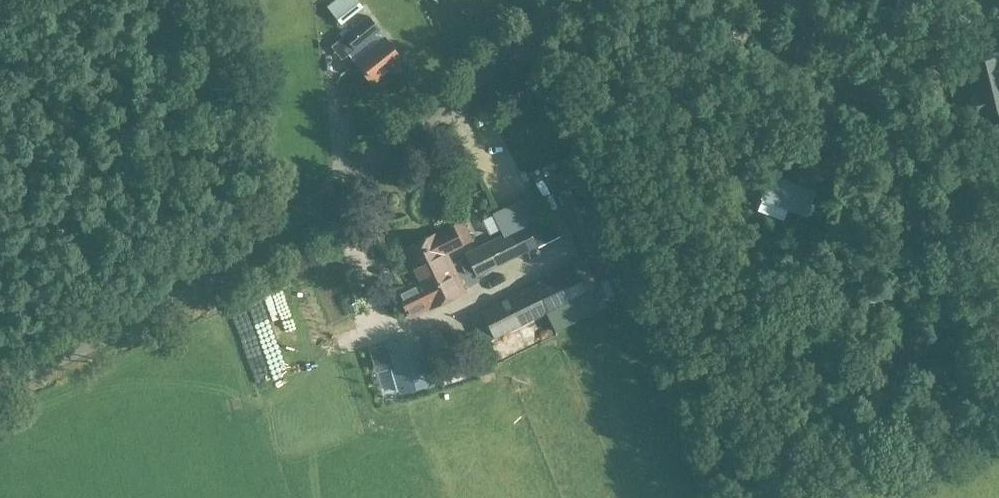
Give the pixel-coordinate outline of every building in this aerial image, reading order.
[(328,6),(342,23),(363,7),(357,0),(336,0),(328,6)] [(947,12),(966,7),(965,0),(944,0),(947,12)] [(344,36),(355,49),(380,29),(370,16),(344,36)] [(402,60),(386,39),(356,62),(372,83),(402,60)] [(969,65),(969,67),(968,67),(972,85),(974,84),(977,95),(975,96),(979,113),(981,113),(982,115),(998,110),(998,59),(998,57),(969,65)] [(446,150),(438,161),(448,169),(457,159),(446,150)] [(583,166),(554,177),(560,193),(584,253),(591,250),(603,282),(626,273),(614,241),(590,181),(584,166),(583,166)] [(760,199),(762,199),(788,210),(807,217),(815,194),(769,176),(760,199)] [(415,283),(398,292),(401,297),(410,316),(428,308),(428,309),(466,291),(462,283),(447,252),(462,245),(452,225),(437,233),(437,232),(399,251),(400,251),(415,283)] [(521,225),(489,241),(500,264),(532,248),(521,225)] [(500,264),(489,241),(466,253),(468,257),(475,271),(477,276),(500,264)] [(468,257),(460,260),(467,275),(475,271),(468,257)] [(533,286),(470,316),(482,343),(546,313),(533,286)] [(438,329),(425,335),(432,350),(446,344),(438,329)] [(416,338),(373,350),(379,368),(394,364),(402,392),(429,384),(416,338)] [(675,350),(674,355),(673,362),(687,365),(690,353),(675,350)] [(446,393),(432,398),(436,411),(450,406),(446,393)]
